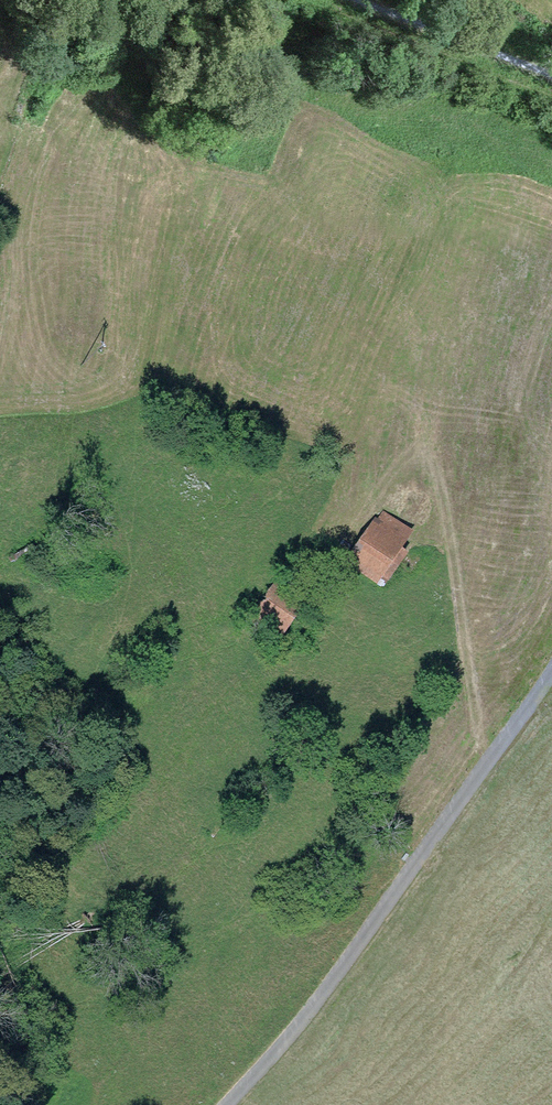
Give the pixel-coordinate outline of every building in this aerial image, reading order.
[(408,531),(384,514),(348,563),(380,587),(403,556),(394,549),(408,531)] [(276,588),(252,620),(274,637),(299,605),(276,588)]
